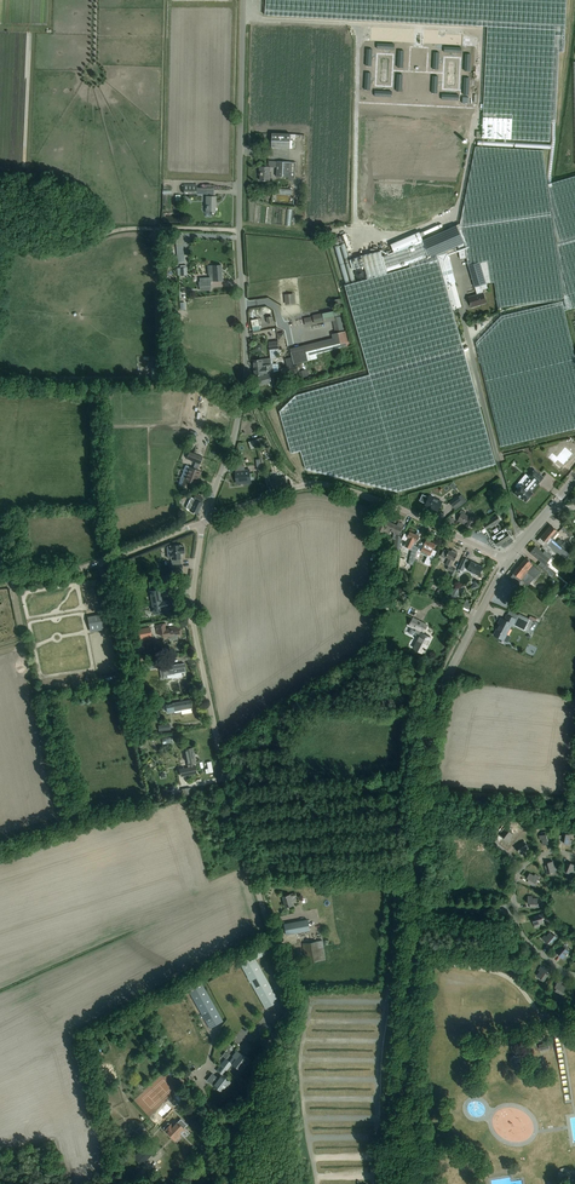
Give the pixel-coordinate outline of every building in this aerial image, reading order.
[(265,15),(487,26),(482,137),(550,141),(551,122),(556,122),(560,52),(565,52),(567,0),(266,0),(265,15)] [(411,49),(410,67),(425,68),(426,50),(411,49)] [(290,149),(290,145),(291,134),(272,133),(271,148),(290,149)] [(461,307),(455,283),(456,282),(447,251),(458,247),(458,248),(460,259),(467,258),(468,266),(474,287),(475,287),(477,295),(469,297),(472,307),(486,303),(482,290),(488,288),(486,284),(491,283),(495,282),(498,308),(564,298),(564,300),(502,315),(476,342),(501,444),(574,427),(574,355),(564,311),(574,308),(574,179),(548,187),(543,154),(476,149),(460,225),(423,241),(422,238),(425,236),(423,232),(420,234),(419,233),(391,245),(394,254),(382,257),(381,252),(350,261),(353,270),(365,267),(368,279),(345,286),(370,373),(296,393),(279,409),(292,451),(301,448),(306,466),(398,487),(496,461),(463,341),(462,341),(453,309),(461,307)] [(277,161),(276,176),(295,177),(296,162),(277,161)] [(270,167),(266,166),(260,166),(259,172),(261,172),(261,174),(260,174),(260,180),(270,181),(270,167)] [(197,185),(184,185),(183,193),(206,193),(206,188),(197,188),(197,185)] [(207,212),(207,216),(212,216),(212,212),(215,212),(216,196),(210,196),(207,196),(207,206),(207,212)] [(180,268),(177,268),(178,276),(186,275),(186,267),(186,265),(180,265),(180,268)] [(212,265),(213,274),(211,274),(210,276),(210,277),(200,278),(200,282),(199,282),(199,286),(211,285),(211,281),(213,281),(222,280),(221,265),(212,265)] [(298,291),(289,291),(289,301),(299,301),(298,291)] [(340,298),(332,300),(333,307),(341,305),(340,298)] [(334,316),(341,315),(340,309),(322,313),(324,321),(324,322),(333,320),(335,332),(344,330),(341,315),(334,317),(334,316)] [(313,315),(315,324),(324,322),(322,313),(313,315)] [(312,324),(310,316),(304,318),(305,325),(312,324)] [(333,338),(290,348),(291,352),(294,364),(308,360),(317,358),(316,355),(316,353),(341,346),(351,344),(348,330),(338,332),(332,334),(333,338)] [(270,351),(279,349),(278,341),(269,343),(270,351)] [(263,367),(254,368),(255,375),(263,374),(274,372),(272,357),(278,357),(278,354),(280,354),(279,349),(270,351),(271,358),(272,365),(268,365),(268,364),(262,365),(263,367)] [(253,360),(254,368),(263,367),(262,365),(268,364),(268,365),(272,365),(271,358),(253,360)] [(283,376),(298,371),(300,377),(307,375),(304,363),(302,363),(281,369),(283,376)] [(269,374),(265,375),(259,376),(260,377),(254,379),(256,385),(261,384),(261,385),(271,383),(269,374)] [(265,444),(262,437),(248,441),(251,449),(265,444)] [(552,452),(548,457),(554,462),(556,459),(562,463),(571,454),(564,448),(557,456),(552,452)] [(203,457),(189,451),(186,458),(195,462),(193,469),(185,466),(180,479),(183,480),(181,486),(189,488),(191,483),(192,483),(191,483),(193,484),(193,483),(195,484),(197,478),(196,478),(197,476),(199,477),(201,472),(197,470),(199,463),(200,463),(203,457)] [(235,471),(237,483),(251,482),(250,469),(245,470),(244,467),(236,468),(237,471),(235,471)] [(529,493),(531,491),(537,484),(538,484),(544,477),(534,470),(529,476),(530,478),(524,485),(519,481),(516,486),(519,488),(514,493),(520,498),(521,497),(526,501),(527,500),(528,500),(530,497),(530,496),(531,495),(529,493)] [(288,485),(286,479),(285,476),(270,481),(268,476),(265,477),(266,481),(268,487),(271,486),(272,490),(288,485)] [(493,484),(497,498),(502,497),(498,482),(493,484)] [(195,494),(193,498),(191,497),(186,506),(186,507),(186,508),(187,509),(187,510),(188,510),(189,510),(190,510),(197,514),(202,503),(201,502),(203,498),(195,494)] [(458,495),(450,502),(453,506),(455,510),(467,500),(462,494),(459,496),(458,495)] [(425,505),(438,510),(442,502),(429,496),(425,505)] [(461,514),(461,515),(458,521),(467,525),(472,528),(477,519),(471,516),(471,517),(464,514),(466,512),(461,510),(460,513),(461,514)] [(501,520),(498,515),(484,524),(487,529),(501,520)] [(382,520),(380,525),(378,530),(383,532),(385,528),(390,531),(391,530),(396,532),(395,535),(394,550),(400,550),(400,536),(398,535),(403,525),(398,523),(397,525),(388,521),(387,522),(382,520)] [(571,537),(574,533),(565,524),(562,528),(571,537)] [(551,525),(545,532),(552,539),(555,536),(558,531),(551,525)] [(505,528),(492,537),(498,546),(501,544),(503,547),(513,541),(511,536),(513,535),(509,529),(507,531),(505,528)] [(402,538),(402,539),(406,541),(405,544),(404,546),(412,550),(409,560),(415,561),(415,558),(417,550),(418,548),(414,546),(416,541),(417,540),(420,534),(417,533),(416,534),(410,531),(408,535),(405,533),(402,538)] [(541,538),(538,541),(544,545),(546,542),(548,544),(551,541),(552,539),(545,532),(543,534),(540,538),(541,538)] [(417,550),(415,558),(418,559),(421,553),(427,556),(424,562),(424,563),(430,566),(432,567),(433,564),(431,563),(434,557),(437,551),(433,549),(435,544),(427,539),(425,543),(422,541),(419,547),(418,549),(418,550),(417,550)] [(553,548),(560,554),(563,551),(564,550),(557,543),(556,545),(553,548)] [(171,570),(182,569),(182,564),(180,564),(180,558),(181,558),(180,553),(184,553),(183,546),(180,546),(180,545),(170,545),(170,546),(167,547),(168,558),(171,558),(171,559),(172,559),(172,564),(171,564),(171,570)] [(536,546),(530,553),(535,556),(541,562),(538,565),(544,571),(547,567),(548,566),(549,564),(547,562),(552,556),(545,550),(543,552),(540,550),(536,546)] [(449,550),(449,551),(444,549),(441,556),(446,558),(446,557),(449,558),(446,564),(448,566),(447,569),(451,572),(450,574),(454,576),(457,570),(450,567),(454,560),(457,554),(458,552),(455,551),(454,553),(449,550)] [(467,569),(479,575),(483,567),(471,561),(471,562),(467,561),(468,559),(464,557),(458,568),(463,570),(464,567),(467,569)] [(509,578),(517,585),(522,580),(528,585),(530,582),(533,585),(537,580),(534,578),(528,573),(529,572),(529,571),(534,565),(531,563),(526,558),(513,573),(514,573),(510,578),(509,578)] [(547,567),(544,571),(553,578),(557,573),(548,566),(547,567)] [(475,585),(471,586),(472,590),(479,587),(477,580),(473,581),(475,585)] [(161,601),(161,599),(159,600),(158,590),(150,591),(153,613),(161,612),(161,609),(177,607),(175,598),(161,601)] [(105,614),(87,617),(89,629),(107,625),(105,614)] [(499,624),(494,635),(499,637),(504,640),(507,641),(509,636),(507,635),(512,624),(515,625),(524,630),(528,632),(533,621),(530,619),(518,614),(516,619),(512,617),(507,614),(504,619),(501,618),(498,623),(499,624)] [(413,618),(409,626),(417,630),(416,631),(414,634),(419,636),(420,637),(414,648),(418,650),(424,653),(428,645),(427,644),(430,637),(423,634),(425,630),(427,626),(420,623),(421,621),(415,619),(413,618)] [(165,623),(156,625),(157,634),(162,633),(163,638),(169,637),(169,639),(173,638),(174,640),(178,639),(177,636),(182,635),(180,625),(174,626),(168,627),(169,629),(165,629),(164,624),(166,624),(165,623)] [(152,637),(152,636),(150,627),(138,630),(140,639),(152,637)] [(147,663),(140,664),(141,670),(148,669),(160,667),(160,669),(162,679),(167,678),(171,677),(175,676),(180,675),(181,674),(181,672),(185,671),(185,672),(184,663),(184,664),(178,665),(170,666),(163,667),(162,660),(147,663)] [(190,700),(184,701),(173,703),(166,704),(167,712),(181,709),(181,713),(192,711),(191,708),(192,708),(190,700)] [(193,747),(187,749),(184,749),(188,767),(179,769),(181,776),(197,773),(195,766),(193,766),(192,763),(196,762),(193,747)] [(507,827),(505,830),(502,834),(504,837),(503,838),(509,843),(512,839),(510,838),(513,834),(509,831),(510,830),(507,827)] [(551,840),(550,835),(549,832),(546,833),(546,834),(539,835),(540,840),(542,839),(543,845),(548,843),(548,841),(551,840)] [(562,832),(562,834),(561,840),(564,841),(564,843),(571,844),(572,840),(570,839),(571,834),(566,833),(566,832),(562,832)] [(524,840),(522,842),(517,846),(519,849),(517,850),(522,856),(526,853),(524,851),(529,848),(526,844),(527,844),(524,840)] [(550,872),(557,870),(556,866),(554,866),(553,861),(547,862),(548,865),(544,865),(547,874),(551,873),(550,872)] [(564,869),(563,872),(566,873),(567,872),(573,875),(574,871),(573,870),(574,866),(574,865),(570,863),(570,865),(566,863),(564,869)] [(536,882),(539,876),(535,874),(534,875),(529,873),(527,878),(529,879),(527,882),(535,886),(537,883),(536,882)] [(290,894),(289,895),(283,896),(286,907),(293,905),(291,898),(297,896),(296,893),(290,894)] [(532,898),(532,896),(528,896),(528,903),(530,903),(530,907),(539,907),(539,903),(538,903),(538,898),(532,898)] [(542,914),(539,914),(534,916),(535,920),(533,921),(535,928),(540,926),(539,924),(544,922),(542,918),(543,917),(542,914)] [(307,919),(283,924),(285,934),(293,933),(309,930),(307,919)] [(546,936),(545,935),(542,938),(547,943),(549,941),(552,944),(557,937),(554,935),(550,932),(546,936)] [(325,960),(322,940),(302,943),(305,963),(325,960)] [(257,958),(267,952),(262,944),(252,950),(257,958)] [(563,944),(561,947),(557,951),(560,954),(559,955),(564,960),(567,957),(566,955),(569,951),(566,948),(566,947),(563,944)] [(265,1008),(276,1002),(274,999),(277,998),(251,950),(238,957),(265,1008)] [(541,966),(538,970),(540,971),(537,975),(541,978),(540,979),(544,981),(549,974),(546,972),(547,970),(541,966)] [(199,978),(186,985),(209,1028),(222,1020),(199,978)] [(558,980),(555,985),(555,987),(557,988),(555,991),(563,995),(565,991),(564,991),(566,986),(561,984),(562,982),(558,980)] [(236,1058),(232,1064),(241,1071),(249,1060),(236,1051),(233,1056),(236,1058)] [(519,1064),(521,1063),(521,1061),(521,1059),(521,1057),(520,1055),(518,1054),(516,1054),(514,1054),(512,1054),(511,1056),(510,1057),(509,1059),(509,1061),(510,1063),(512,1065),(514,1066),(516,1066),(518,1065),(519,1064)] [(225,1059),(221,1064),(227,1069),(231,1063),(229,1061),(225,1059)] [(221,1064),(217,1070),(223,1075),(227,1069),(221,1064)] [(225,1086),(227,1087),(230,1082),(221,1075),(218,1078),(214,1075),(209,1082),(221,1091),(225,1086)] [(178,1091),(173,1096),(177,1101),(182,1096),(178,1091)] [(163,1127),(165,1130),(173,1137),(175,1139),(176,1139),(185,1129),(183,1128),(187,1124),(180,1118),(173,1127),(168,1122),(163,1127)] [(146,1144),(133,1157),(141,1165),(154,1153),(146,1144)] [(158,1160),(162,1165),(173,1154),(168,1149),(158,1160)]
